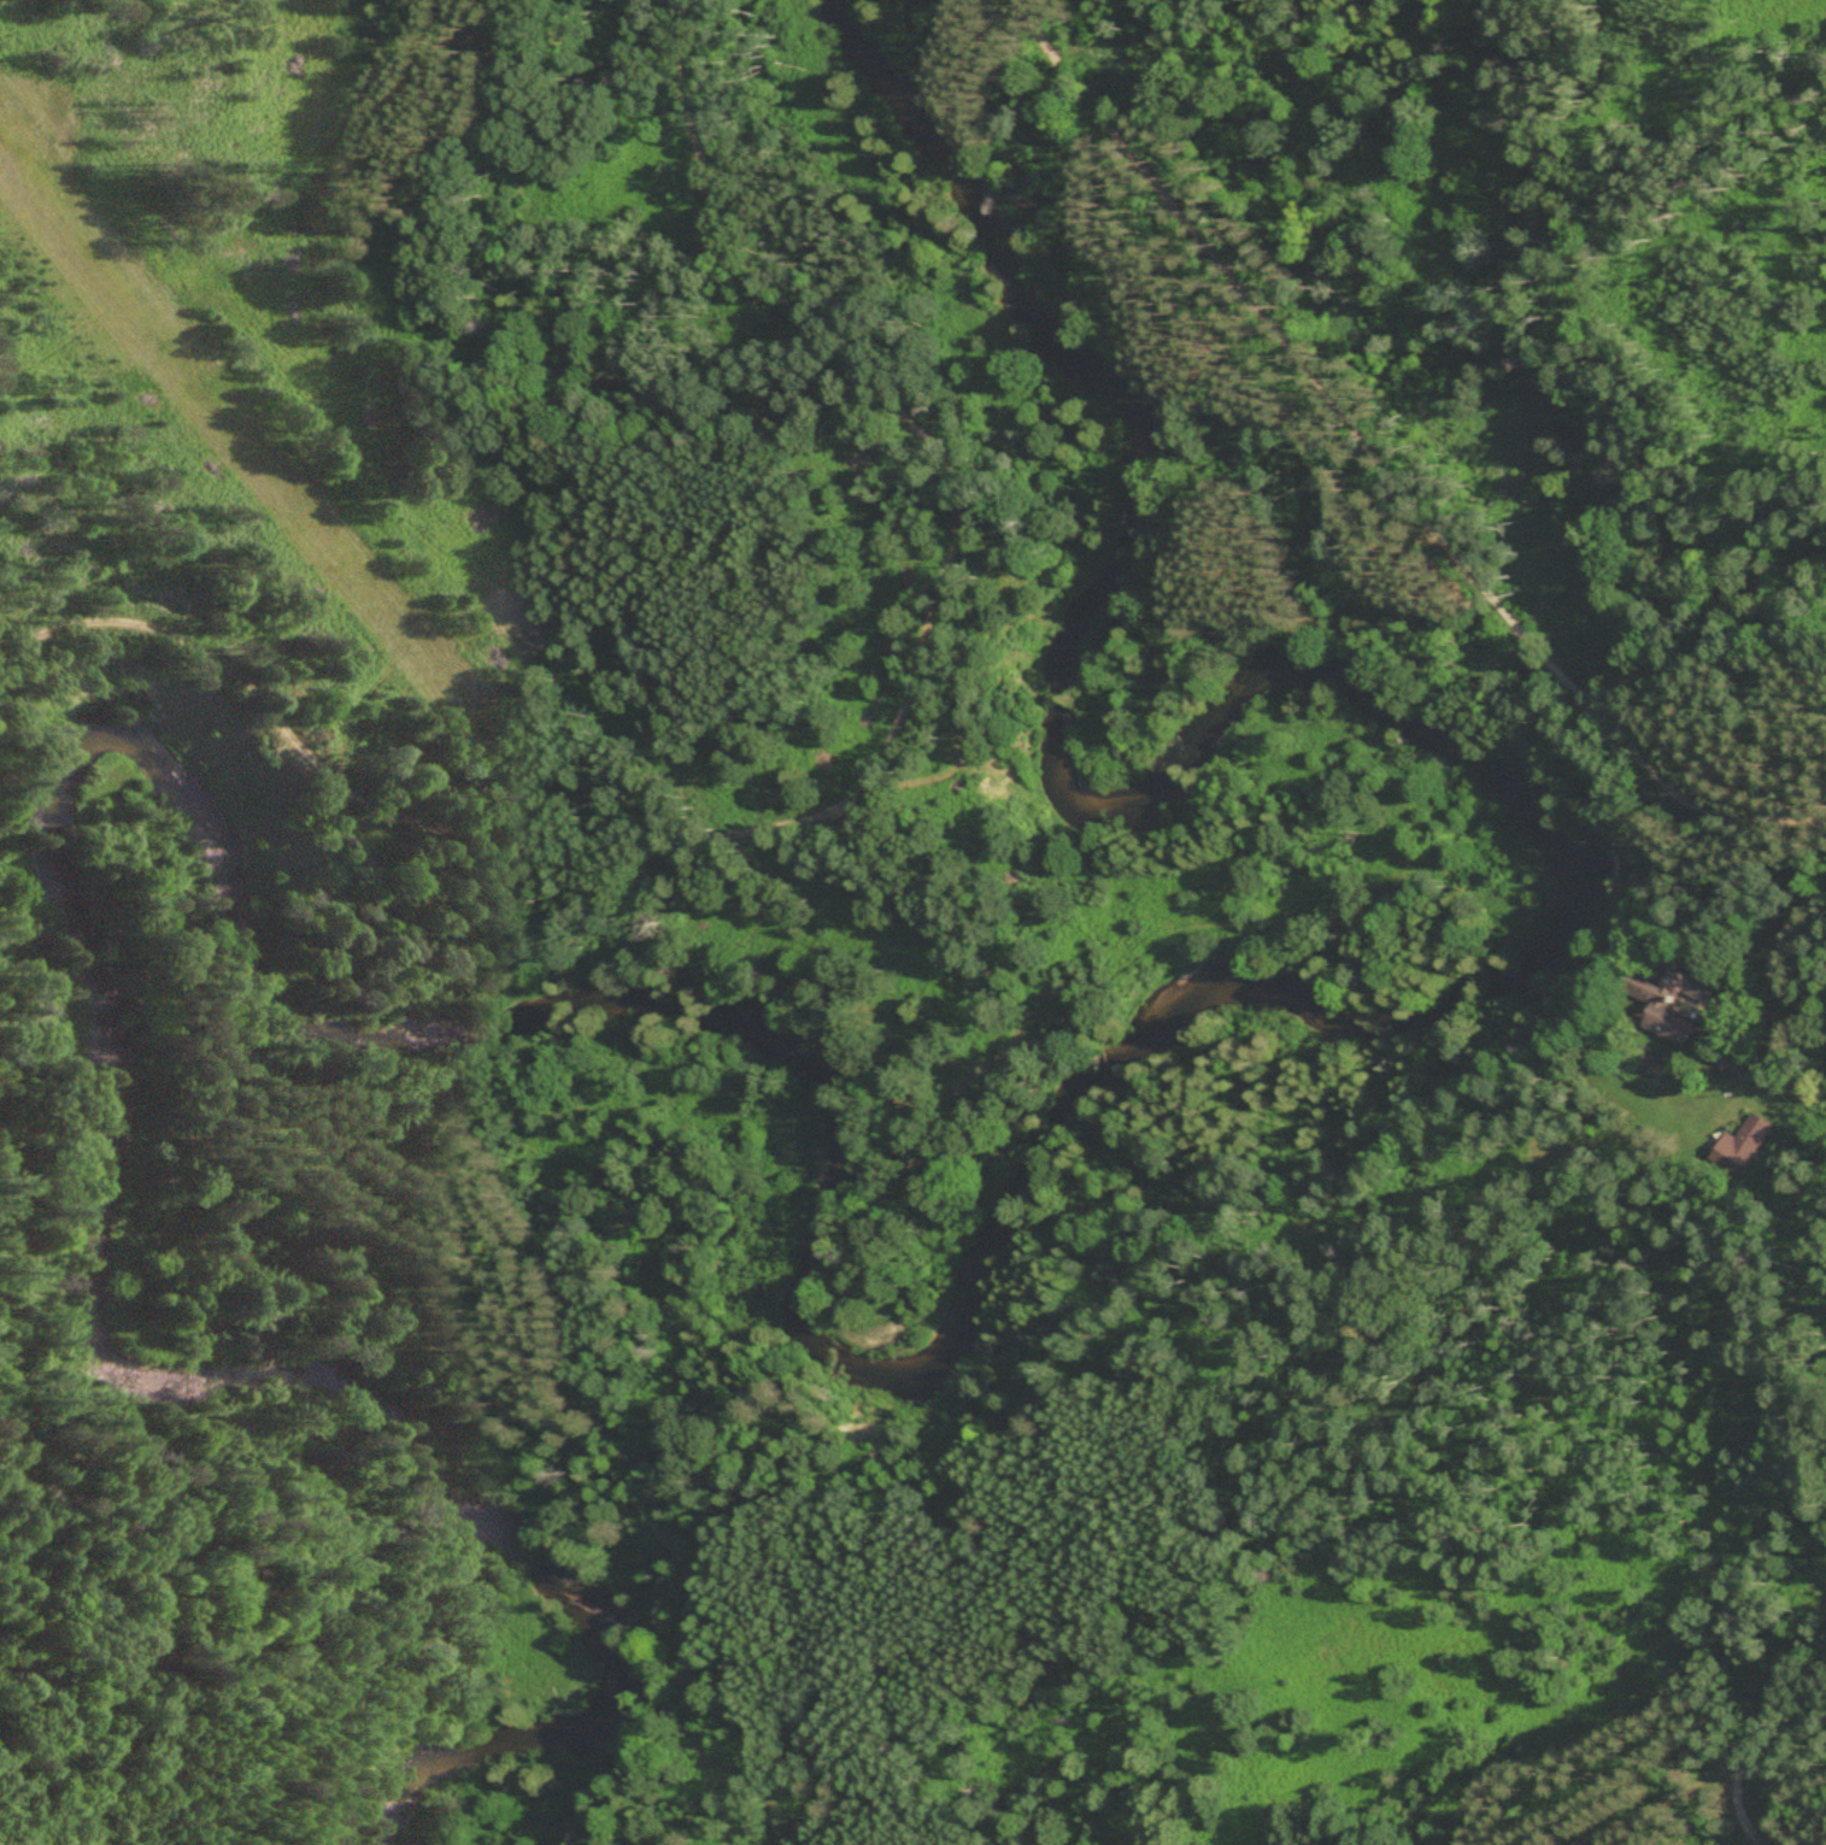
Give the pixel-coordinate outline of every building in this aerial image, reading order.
[(1696,1047),(1727,978),(1685,960),(1677,977),(1648,964),(1636,992),(1662,1003),(1651,1027),(1696,1047)] [(1767,1141),(1741,1121),(1715,1157),(1741,1177),(1767,1141)]
